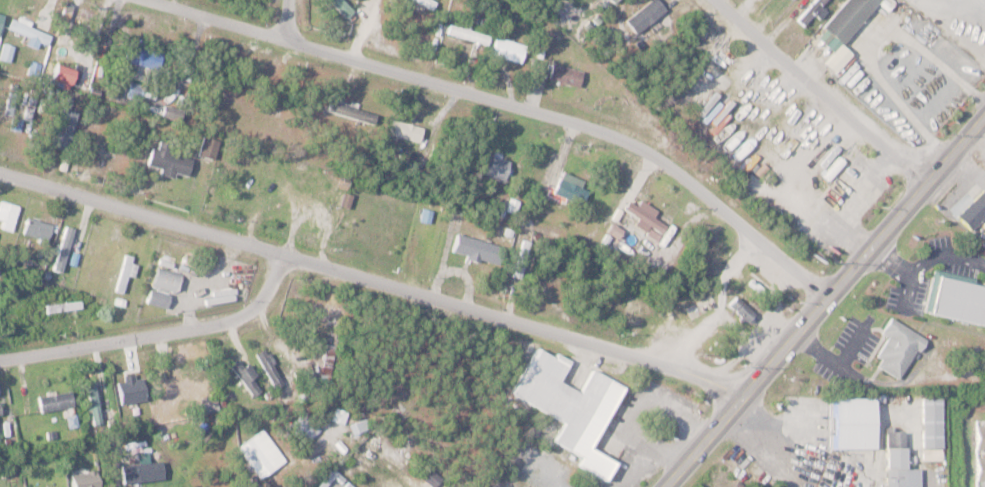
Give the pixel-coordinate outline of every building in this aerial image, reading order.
[(348,17),(355,10),(345,0),(330,0),(348,17)] [(638,33),(668,9),(661,0),(650,0),(627,19),(638,33)] [(794,21),(801,27),(825,0),(813,0),(794,21)] [(811,39),(832,55),(876,0),(842,0),(811,39)] [(47,43),(51,36),(14,17),(10,27),(31,37),(27,44),(38,49),(42,40),(47,43)] [(492,33),(463,26),(463,25),(451,22),(448,34),(489,44),(492,33)] [(521,62),(527,45),(498,35),(492,52),(521,62)] [(166,51),(136,37),(127,57),(157,71),(166,51)] [(14,44),(4,44),(3,59),(13,60),(14,44)] [(578,86),(582,69),(554,62),(550,79),(578,86)] [(79,71),(59,63),(54,76),(74,84),(79,71)] [(128,94),(143,98),(147,85),(131,81),(128,94)] [(345,103),(341,113),(374,124),(377,114),(345,103)] [(163,114),(181,120),(185,110),(166,104),(163,114)] [(54,146),(71,150),(78,110),(61,107),(54,146)] [(391,133),(420,141),(424,127),(395,119),(391,133)] [(216,158),(220,139),(204,136),(200,155),(216,158)] [(110,141),(91,137),(90,145),(108,149),(110,141)] [(154,147),(148,166),(188,177),(195,155),(159,144),(158,148),(154,147)] [(484,174),(506,179),(511,160),(489,154),(484,174)] [(555,189),(582,202),(591,183),(564,170),(555,189)] [(981,190),(984,194),(984,217),(984,216),(968,231),(953,217),(981,190)] [(655,217),(659,210),(642,199),(638,205),(630,200),(624,208),(640,219),(636,226),(656,239),(660,233),(662,234),(668,225),(655,217)] [(21,206),(2,200),(0,208),(0,219),(4,220),(2,228),(13,231),(21,206)] [(54,224),(29,217),(24,233),(49,240),(54,224)] [(76,228),(67,225),(54,268),(63,271),(76,228)] [(981,228),(984,231),(984,236),(981,241),(975,236),(981,228)] [(505,245),(457,233),(453,252),(501,264),(505,245)] [(136,257),(127,254),(116,290),(125,293),(136,257)] [(148,302),(171,308),(181,273),(160,267),(154,287),(152,287),(148,302)] [(931,272),(984,284),(984,329),(922,315),(931,272)] [(729,304),(748,319),(756,311),(737,295),(729,304)] [(82,301),(48,304),(48,311),(83,308),(82,301)] [(888,317),(923,339),(898,381),(876,368),(881,360),(875,357),(886,339),(877,334),(888,317)] [(321,378),(332,379),(336,344),(325,343),(321,378)] [(514,395),(567,421),(556,442),(585,456),(580,466),(608,480),(618,460),(594,448),(626,385),(594,369),(583,392),(562,381),(572,360),(559,353),(557,356),(538,347),(514,395)] [(257,353),(276,387),(284,382),(265,348),(257,353)] [(244,366),(240,358),(233,362),(253,397),(262,391),(255,378),(259,375),(251,362),(244,366)] [(172,384),(173,392),(211,388),(210,380),(172,384)] [(89,383),(91,424),(101,423),(99,382),(89,383)] [(219,410),(217,395),(196,397),(198,413),(219,410)] [(920,399),(939,399),(939,448),(919,447),(920,399)] [(830,401),(873,401),(873,451),(830,450),(830,401)] [(344,423),(348,412),(338,408),(333,419),(344,423)] [(308,441),(322,429),(306,411),(292,423),(308,441)] [(351,425),(354,434),(370,427),(367,418),(351,425)] [(239,448),(263,478),(287,459),(262,429),(239,448)] [(917,470),(917,486),(884,486),(884,429),(892,429),(892,432),(902,432),(902,470),(917,470)] [(971,429),(984,429),(984,448),(971,448),(971,429)] [(920,451),(940,451),(940,462),(920,462),(920,451)] [(166,478),(163,460),(122,465),(125,483),(166,478)] [(972,461),(984,461),(984,479),(972,479),(972,461)] [(443,478),(429,466),(421,476),(434,486),(435,486),(443,478)]
